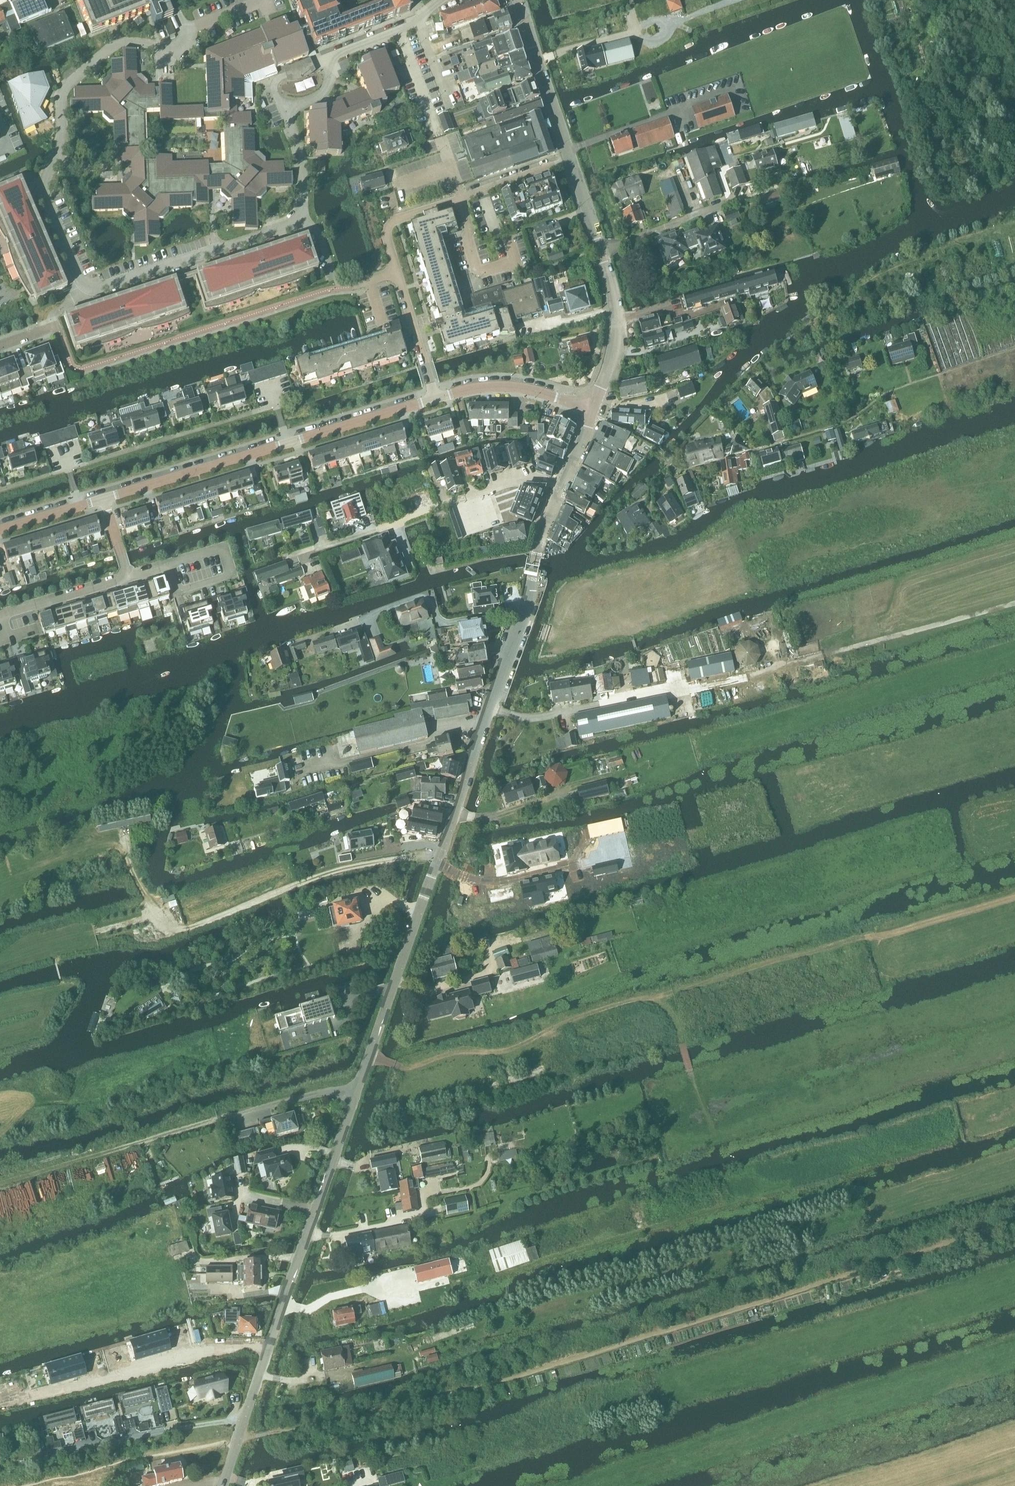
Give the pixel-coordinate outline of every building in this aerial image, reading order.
[(5,20),(7,24),(11,34),(20,30),(19,25),(51,12),(46,0),(45,0),(42,1),(41,0),(8,0),(15,16),(5,20)] [(169,37),(175,34),(168,15),(169,15),(167,10),(169,9),(166,3),(162,4),(160,0),(80,0),(93,33),(145,13),(147,18),(151,16),(155,26),(161,24),(160,22),(162,21),(169,37)] [(311,41),(314,47),(394,17),(399,15),(410,11),(406,2),(405,2),(404,0),(377,0),(378,3),(381,1),(383,6),(376,9),(375,7),(363,12),(364,14),(339,23),(335,13),(338,12),(333,0),(293,0),(301,21),(303,20),(307,29),(303,31),(307,40),(310,39),(311,42),(311,41)] [(433,17),(439,36),(447,33),(445,29),(500,10),(497,1),(498,0),(482,0),(433,17)] [(671,13),(682,9),(679,0),(671,0),(667,2),(671,13)] [(39,52),(74,38),(63,13),(29,27),(39,52)] [(475,41),(513,28),(512,26),(513,25),(511,18),(509,19),(508,13),(470,26),(475,41)] [(292,173),(291,173),(291,174),(284,174),(284,162),(265,163),(265,159),(259,153),(255,153),(254,129),(248,130),(248,126),(251,126),(251,113),(250,113),(250,116),(237,117),(236,100),(244,99),(244,88),(243,77),(274,66),(275,69),(282,66),(308,56),(302,42),(307,40),(303,31),(298,32),(296,26),(288,29),(285,20),(272,25),(268,26),(260,29),(261,32),(205,53),(206,63),(206,67),(208,109),(203,110),(203,106),(190,107),(172,107),(172,85),(159,85),(159,88),(154,89),(154,85),(148,85),(148,81),(141,75),(137,75),(136,49),(122,50),(123,59),(111,60),(111,76),(107,76),(101,83),(101,87),(92,87),(76,88),(76,101),(84,101),(84,113),(103,112),(103,116),(109,123),(113,122),(114,146),(120,146),(120,150),(118,150),(118,149),(117,149),(117,162),(117,163),(131,162),(132,174),(128,174),(121,181),(121,185),(96,186),(96,200),(97,200),(97,199),(106,199),(106,211),(123,210),(123,214),(129,220),(133,220),(134,230),(134,246),(135,246),(148,245),(148,238),(160,237),(159,219),(163,219),(169,212),(169,208),(190,208),(192,208),(192,202),(196,202),(196,204),(196,205),(209,204),(208,191),(220,190),(221,194),(227,200),(231,200),(232,226),(246,226),(246,225),(245,216),(257,216),(257,199),(260,199),(266,192),(266,188),(276,188),(292,187),(292,173)] [(495,41),(505,69),(528,61),(518,32),(496,39),(497,40),(495,41)] [(635,59),(630,39),(580,52),(585,73),(586,73),(588,82),(595,80),(592,71),(596,70),(596,69),(605,66),(635,59)] [(457,74),(460,84),(480,78),(505,69),(495,41),(494,41),(493,40),(469,48),(471,52),(463,55),(468,70),(457,74)] [(384,52),(381,53),(361,61),(363,67),(357,69),(364,88),(359,95),(358,95),(358,94),(341,101),(340,98),(325,104),(325,109),(311,109),(311,115),(308,115),(309,150),(316,150),(316,155),(341,154),(340,127),(371,115),(371,116),(380,112),(378,107),(386,104),(386,103),(385,103),(383,97),(399,90),(384,52)] [(308,56),(282,66),(285,74),(288,81),(294,81),(299,80),(305,78),(310,75),(314,71),(311,64),(308,56)] [(517,82),(533,77),(528,61),(505,69),(480,78),(484,82),(486,82),(489,92),(517,82)] [(47,119),(39,110),(49,90),(43,73),(7,84),(20,127),(47,119)] [(515,106),(540,97),(534,82),(487,98),(493,115),(507,110),(506,109),(515,106)] [(692,107),(694,113),(699,128),(735,116),(728,95),(692,107)] [(497,125),(544,109),(541,100),(494,117),(497,125)] [(541,112),(462,140),(476,180),(484,177),(513,167),(555,153),(541,112)] [(812,116),(774,125),(777,138),(815,129),(812,116)] [(841,119),(847,139),(856,136),(850,117),(841,119)] [(634,132),(629,134),(632,143),(637,141),(640,149),(644,148),(674,138),(668,119),(634,130),(634,132)] [(762,125),(727,137),(730,146),(765,134),(762,125)] [(406,145),(413,143),(409,131),(402,134),(402,135),(383,141),(384,144),(379,145),(382,153),(386,152),(387,154),(407,148),(406,145)] [(632,143),(629,134),(628,133),(611,139),(616,155),(634,149),(632,143)] [(721,195),(720,192),(715,176),(713,170),(722,167),(716,150),(715,147),(707,150),(687,158),(683,160),(685,166),(689,164),(696,183),(701,181),(707,200),(721,195)] [(775,151),(753,157),(759,174),(760,180),(780,174),(778,168),(775,158),(777,158),(775,151)] [(877,179),(901,173),(897,158),(873,165),(877,179)] [(733,190),(747,185),(741,167),(727,172),(733,190)] [(364,193),(384,187),(380,174),(360,180),(364,193)] [(534,212),(535,214),(563,204),(561,200),(564,199),(562,193),(559,194),(557,186),(559,185),(557,179),(555,180),(553,176),(525,185),(526,189),(518,191),(517,188),(503,193),(513,222),(517,221),(518,223),(524,221),(523,219),(527,217),(526,215),(534,212)] [(645,194),(638,176),(611,186),(618,204),(645,194)] [(659,184),(661,188),(662,188),(671,212),(664,214),(667,221),(685,214),(685,212),(673,179),(659,184)] [(5,239),(6,239),(9,244),(7,245),(11,257),(15,268),(20,280),(25,289),(31,297),(34,296),(36,300),(54,293),(67,287),(62,277),(56,280),(55,270),(53,260),(52,258),(53,258),(52,257),(51,257),(49,252),(50,251),(46,241),(40,225),(35,214),(30,204),(29,204),(26,199),(27,199),(27,198),(26,198),(20,189),(13,180),(0,185),(0,231),(5,239)] [(628,227),(644,221),(639,206),(623,212),(628,227)] [(728,222),(740,217),(737,210),(725,215),(728,222)] [(440,330),(441,333),(445,347),(444,349),(446,350),(446,351),(514,330),(511,321),(503,292),(501,286),(471,295),(472,300),(473,300),(476,308),(465,312),(442,237),(452,234),(451,232),(459,229),(453,212),(440,216),(438,212),(424,216),(426,220),(412,224),(440,319),(441,321),(438,322),(440,329),(440,330)] [(564,240),(559,225),(547,229),(546,225),(534,229),(538,240),(541,248),(547,246),(564,240)] [(704,258),(726,250),(718,228),(701,234),(698,228),(683,234),(681,231),(663,238),(667,248),(662,250),(667,263),(683,257),(681,252),(699,245),(704,258)] [(251,295),(254,293),(254,292),(260,290),(260,291),(263,291),(266,290),(273,289),(280,287),(286,285),(292,283),(296,282),(305,278),(314,273),(313,269),(318,268),(312,249),(311,249),(307,236),(297,239),(299,246),(288,247),(277,248),(277,247),(276,248),(276,249),(271,251),(270,249),(248,256),(243,257),(232,261),(221,265),(221,267),(216,269),(216,267),(215,268),(205,274),(196,280),(205,310),(213,308),(220,307),(223,306),(229,304),(232,303),(236,302),(242,299),(245,298),(248,296),(251,295)] [(551,262),(564,258),(561,251),(548,256),(551,262)] [(774,270),(683,297),(687,310),(741,294),(742,295),(748,293),(750,297),(769,292),(767,288),(778,285),(774,270)] [(535,281),(538,292),(547,289),(545,279),(535,281)] [(541,310),(533,283),(522,286),(531,315),(538,313),(537,311),(540,310),(540,311),(541,310)] [(132,334),(135,332),(134,331),(140,329),(141,331),(146,330),(153,328),(156,328),(160,327),(166,325),(173,322),(176,321),(183,318),(190,315),(180,285),(169,286),(157,287),(156,287),(157,288),(151,290),(151,288),(128,295),(112,300),(102,304),(102,306),(96,308),(96,307),(95,307),(96,307),(86,313),(76,319),(74,313),(64,316),(68,329),(74,348),(79,346),(80,350),(91,348),(101,346),(106,344),(110,343),(116,341),(123,339),(126,337),(129,336),(132,334)] [(531,315),(522,286),(513,289),(521,318),(522,318),(521,316),(524,315),(524,317),(531,315)] [(503,292),(511,321),(512,321),(518,319),(518,317),(521,316),(521,318),(513,289),(503,292)] [(560,300),(548,303),(550,313),(564,310),(566,316),(575,313),(575,311),(589,308),(586,298),(588,297),(586,292),(585,292),(584,290),(567,295),(566,292),(559,294),(560,300)] [(728,325),(740,321),(737,312),(740,311),(737,304),(723,309),(728,325)] [(659,319),(658,316),(639,321),(642,334),(658,330),(673,326),(670,316),(659,319)] [(684,331),(694,327),(692,322),(682,325),(684,331)] [(406,355),(407,353),(405,352),(400,334),(402,333),(400,324),(370,333),(371,338),(308,358),(308,357),(294,361),(301,382),(300,384),(300,385),(302,386),(302,387),(303,387),(304,387),(308,386),(309,385),(331,378),(332,379),(336,378),(337,376),(339,377),(342,376),(343,375),(365,368),(367,369),(370,368),(371,366),(373,367),(377,366),(377,364),(400,358),(401,358),(405,357),(405,356),(406,355)] [(665,330),(643,336),(646,349),(669,343),(665,330)] [(893,364),(915,358),(912,348),(919,346),(915,334),(907,336),(908,339),(904,340),(905,344),(889,349),(893,364)] [(574,357),(591,352),(587,338),(570,342),(570,343),(567,344),(570,355),(573,354),(574,357)] [(662,375),(701,363),(696,346),(657,358),(662,375)] [(44,376),(45,380),(56,376),(56,377),(64,375),(57,357),(50,359),(47,350),(44,351),(43,348),(35,351),(44,376)] [(525,364),(535,362),(532,349),(523,352),(525,364)] [(26,381),(27,381),(33,379),(33,380),(44,376),(35,351),(27,354),(28,357),(25,358),(29,367),(22,369),(26,381)] [(862,366),(859,356),(844,361),(847,371),(862,366)] [(516,367),(518,367),(524,366),(522,357),(514,358),(516,367)] [(826,360),(818,363),(821,373),(830,370),(826,360)] [(0,363),(10,392),(21,388),(21,390),(29,387),(27,381),(26,381),(22,369),(16,372),(12,362),(9,363),(8,361),(0,363)] [(286,375),(283,362),(276,364),(280,376),(286,375)] [(0,363),(0,364),(0,398),(1,397),(0,396),(10,392),(0,363)] [(271,366),(275,378),(280,376),(276,364),(271,366)] [(265,368),(269,380),(275,378),(271,366),(265,368)] [(259,369),(263,382),(269,380),(265,368),(259,369)] [(254,371),(258,383),(263,382),(259,369),(254,371)] [(248,373),(251,385),(258,383),(254,371),(248,373)] [(789,383),(780,395),(794,405),(805,389),(815,385),(810,372),(794,379),(789,383)] [(225,380),(229,390),(228,391),(232,404),(246,400),(242,387),(238,388),(234,377),(225,380)] [(621,399),(648,393),(645,378),(618,384),(621,399)] [(774,440),(786,437),(776,402),(771,391),(767,387),(766,388),(756,378),(746,387),(756,397),(760,393),(770,404),(764,406),(774,440)] [(696,394),(692,383),(692,382),(677,388),(681,399),(696,394)] [(210,403),(218,401),(220,408),(232,404),(228,391),(223,392),(221,387),(206,391),(210,403)] [(191,388),(182,391),(182,392),(184,398),(190,418),(203,413),(199,400),(197,400),(197,399),(195,400),(191,389),(191,388)] [(190,418),(184,398),(168,403),(170,411),(173,410),(177,421),(190,418)] [(884,404),(889,416),(899,413),(895,401),(884,404)] [(140,405),(139,406),(141,411),(147,431),(160,427),(159,425),(158,420),(166,418),(162,404),(145,409),(143,404),(140,405)] [(483,421),(483,405),(470,405),(470,422),(478,422),(478,434),(483,434),(483,421)] [(483,405),(483,421),(496,422),(496,405),(483,405)] [(496,405),(496,422),(508,421),(508,427),(518,427),(518,414),(509,414),(509,405),(496,405)] [(612,410),(612,419),(615,423),(631,424),(649,425),(652,417),(650,411),(645,412),(646,413),(612,410)] [(134,434),(147,431),(141,411),(120,417),(124,430),(129,428),(130,430),(133,429),(134,434)] [(710,416),(730,423),(722,412),(710,416)] [(578,427),(577,426),(569,423),(571,419),(563,416),(561,420),(557,418),(549,437),(545,435),(545,426),(539,426),(539,443),(544,449),(547,453),(564,460),(569,450),(568,449),(578,427)] [(439,425),(442,435),(455,431),(450,417),(438,421),(439,425)] [(113,427),(101,431),(102,435),(106,449),(119,445),(117,438),(125,436),(121,421),(112,424),(113,427)] [(442,435),(439,425),(438,421),(425,425),(430,439),(442,435)] [(464,436),(471,433),(467,421),(460,423),(464,436)] [(787,435),(802,430),(800,423),(785,428),(787,435)] [(610,453),(639,468),(640,466),(656,449),(627,434),(627,433),(624,432),(624,433),(623,432),(603,424),(593,444),(610,453)] [(649,425),(631,424),(630,431),(660,445),(670,436),(649,425)] [(851,433),(854,443),(880,435),(877,425),(851,433)] [(75,426),(71,427),(68,428),(72,441),(78,439),(75,426)] [(389,429),(394,445),(406,441),(401,426),(389,429)] [(63,430),(67,442),(72,441),(68,428),(63,430)] [(394,445),(389,429),(378,433),(382,448),(394,445)] [(67,442),(63,430),(57,432),(61,444),(67,442)] [(846,451),(840,430),(834,431),(836,437),(841,453),(846,451)] [(102,435),(101,431),(87,435),(93,453),(106,449),(102,435)] [(61,444),(57,432),(51,433),(55,446),(61,444)] [(45,435),(49,448),(55,446),(51,433),(45,435)] [(382,448),(378,433),(366,436),(371,452),(382,448)] [(39,437),(43,449),(49,448),(45,435),(39,437)] [(731,448),(722,450),(720,437),(702,443),(704,448),(699,450),(702,463),(723,457),(723,455),(731,453),(732,453),(731,455),(749,450),(737,435),(733,449),(731,448)] [(371,452),(366,436),(354,440),(359,455),(371,452)] [(359,455),(354,440),(343,443),(347,459),(359,455)] [(17,443),(24,468),(37,464),(33,450),(26,452),(23,441),(17,443)] [(24,468),(17,443),(11,445),(14,456),(7,458),(11,472),(24,468)] [(347,459),(343,443),(331,447),(336,462),(347,459)] [(704,448),(702,443),(697,444),(697,443),(688,446),(689,466),(702,463),(699,450),(704,448)] [(611,484),(615,486),(621,473),(630,477),(639,468),(593,444),(587,457),(588,457),(582,469),(597,477),(603,480),(611,484)] [(510,449),(509,445),(504,446),(509,464),(512,463),(513,468),(516,467),(516,468),(524,466),(524,465),(526,465),(521,446),(510,449)] [(336,462),(331,447),(319,451),(324,466),(336,462)] [(781,460),(796,455),(794,447),(782,451),(781,448),(760,454),(764,467),(781,462),(781,460)] [(550,458),(547,453),(544,449),(538,453),(543,459),(538,472),(551,478),(552,475),(553,475),(556,468),(555,467),(556,464),(555,464),(557,460),(550,458)] [(489,454),(488,450),(483,451),(487,469),(491,468),(492,473),(495,472),(495,473),(503,471),(502,470),(505,469),(500,451),(489,454)] [(324,466),(319,451),(308,454),(312,469),(324,466)] [(468,477),(483,474),(480,461),(474,463),(471,452),(455,456),(458,466),(465,465),(468,477)] [(740,469),(745,468),(743,458),(737,460),(738,467),(739,467),(740,469)] [(737,475),(739,475),(738,468),(733,469),(731,459),(721,462),(725,487),(738,484),(737,475)] [(445,478),(449,491),(462,486),(454,461),(447,464),(446,461),(432,466),(437,480),(445,478)] [(285,467),(289,481),(291,485),(303,482),(298,463),(285,467)] [(289,481),(285,467),(273,471),(277,484),(289,481)] [(588,482),(599,487),(603,480),(597,477),(582,469),(579,476),(588,480),(588,482)] [(241,491),(253,487),(249,472),(237,475),(241,491)] [(225,479),(230,494),(241,491),(237,475),(225,479)] [(579,476),(570,492),(580,496),(581,496),(582,493),(592,499),(595,494),(596,495),(604,502),(608,497),(598,489),(599,487),(588,482),(588,480),(579,476)] [(688,508),(698,504),(688,477),(677,481),(688,508)] [(213,482),(218,498),(230,494),(225,479),(213,482)] [(202,486),(206,501),(218,498),(213,482),(202,486)] [(648,489),(643,484),(642,483),(630,495),(636,501),(648,489)] [(190,490),(195,505),(206,501),(202,486),(190,490)] [(510,514),(532,523),(536,512),(545,491),(546,488),(543,488),(521,486),(514,503),(510,514)] [(178,493),(183,508),(195,505),(190,490),(178,493)] [(580,496),(570,492),(565,503),(585,515),(589,509),(595,514),(599,508),(591,502),(581,496),(580,496)] [(167,497),(171,512),(183,508),(178,493),(167,497)] [(300,497),(295,498),(297,504),(308,501),(306,495),(300,497)] [(360,495),(350,498),(351,499),(332,505),(336,516),(344,514),(347,524),(349,524),(351,525),(354,524),(355,522),(359,520),(359,519),(367,516),(360,495)] [(670,523),(683,514),(671,495),(658,504),(670,523)] [(171,512),(167,497),(155,500),(160,515),(171,512)] [(578,536),(584,529),(580,526),(584,521),(576,515),(572,521),(569,519),(573,510),(563,505),(561,510),(556,521),(548,539),(557,544),(562,546),(564,541),(571,544),(574,541),(578,536)] [(623,526),(644,514),(639,505),(618,518),(623,526)] [(195,510),(199,521),(204,520),(200,508),(195,510)] [(146,509),(133,513),(137,527),(143,525),(144,527),(151,526),(150,523),(146,509)] [(137,527),(133,513),(120,517),(125,531),(137,527)] [(644,514),(623,526),(628,535),(629,536),(632,536),(641,533),(648,529),(648,528),(650,527),(648,524),(649,523),(644,514)] [(301,524),(298,515),(278,522),(280,531),(301,524)] [(84,522),(89,537),(101,533),(96,518),(84,522)] [(669,536),(659,521),(650,527),(648,528),(648,529),(655,539),(663,534),(665,539),(669,536)] [(89,537),(84,522),(73,525),(77,540),(89,537)] [(77,540),(73,525),(61,529),(66,544),(77,540)] [(493,531),(496,546),(526,541),(524,525),(503,528),(493,531)] [(66,544),(61,529),(49,532),(54,547),(66,544)] [(54,547),(49,532),(38,536),(42,551),(54,547)] [(384,535),(372,540),(373,540),(362,544),(369,561),(380,557),(389,580),(406,574),(394,543),(388,545),(384,535)] [(42,551),(38,536),(26,539),(31,554),(42,551)] [(31,554),(26,539),(14,543),(19,558),(31,554)] [(19,558),(14,543),(3,546),(7,561),(19,558)] [(433,565),(444,563),(442,555),(431,557),(433,565)] [(252,573),(255,581),(287,570),(284,562),(252,573)] [(295,569),(274,577),(277,584),(304,575),(301,567),(295,569)] [(316,598),(316,599),(329,594),(321,573),(303,580),(306,587),(304,587),(309,599),(311,600),(316,598)] [(5,575),(9,588),(15,586),(11,574),(5,575)] [(157,581),(156,577),(152,579),(158,601),(159,601),(158,600),(168,597),(169,601),(170,601),(163,579),(163,580),(157,581)] [(158,601),(152,579),(147,580),(148,584),(142,586),(148,604),(148,603),(158,600),(158,601)] [(135,583),(131,585),(139,611),(149,608),(148,604),(142,586),(137,588),(135,583)] [(229,596),(236,620),(243,617),(243,615),(247,614),(244,606),(244,604),(250,598),(246,583),(239,590),(240,593),(229,596)] [(498,604),(496,587),(482,590),(481,584),(473,585),(474,591),(472,591),(475,607),(473,607),(474,616),(494,613),(493,605),(498,604)] [(122,592),(128,614),(139,611),(131,585),(126,586),(128,590),(122,592)] [(128,614),(122,592),(116,594),(115,590),(110,591),(117,613),(116,613),(117,613),(118,617),(128,614)] [(107,616),(116,613),(117,613),(110,591),(106,592),(107,597),(101,598),(106,616),(107,616)] [(97,622),(97,621),(108,618),(107,616),(106,616),(101,598),(95,600),(94,596),(90,597),(97,622)] [(210,598),(215,615),(216,615),(215,612),(220,611),(221,613),(223,621),(227,620),(228,622),(236,620),(229,596),(228,596),(228,597),(217,600),(216,596),(210,598)] [(86,622),(85,622),(86,622),(87,626),(98,623),(97,621),(97,622),(90,597),(85,599),(86,603),(80,604),(86,622)] [(215,615),(210,598),(204,600),(206,603),(195,607),(194,607),(201,630),(209,628),(208,626),(213,624),(210,616),(209,614),(214,613),(215,615)] [(69,603),(75,625),(76,625),(85,622),(86,622),(80,604),(75,606),(73,602),(69,603)] [(428,618),(423,602),(397,610),(402,626),(428,618)] [(60,611),(65,628),(75,625),(69,603),(65,605),(66,609),(60,611)] [(177,608),(181,623),(186,621),(186,623),(189,632),(193,630),(194,632),(201,630),(194,607),(183,610),(182,607),(177,608)] [(65,628),(60,611),(54,613),(53,608),(48,610),(55,631),(55,632),(55,631),(65,628),(65,629),(65,628)] [(39,617),(44,634),(55,631),(48,610),(44,611),(45,615),(39,617)] [(461,648),(489,643),(485,621),(457,626),(461,648)] [(340,649),(360,643),(365,659),(373,657),(370,645),(365,635),(359,637),(357,631),(336,638),(340,649)] [(318,655),(337,648),(333,636),(313,643),(318,655)] [(370,642),(377,660),(396,653),(393,645),(384,648),(380,636),(369,640),(370,642)] [(306,648),(304,642),(290,647),(295,662),(301,660),(297,651),(306,648)] [(433,654),(437,655),(441,654),(438,646),(431,649),(433,654)] [(471,665),(482,663),(488,662),(485,646),(455,652),(458,665),(471,663),(471,665)] [(286,666),(290,665),(284,649),(271,654),(277,669),(281,668),(282,670),(286,668),(286,666)] [(32,657),(39,680),(47,678),(46,676),(50,675),(48,666),(47,664),(49,664),(48,659),(46,660),(44,654),(32,657)] [(691,680),(734,671),(731,654),(688,663),(691,680)] [(20,657),(14,659),(19,676),(21,683),(26,682),(31,680),(31,682),(39,680),(32,657),(21,660),(20,657)] [(14,659),(8,660),(9,664),(0,667),(0,675),(4,690),(12,688),(12,686),(16,685),(13,677),(13,675),(18,673),(18,676),(19,676),(14,659)] [(482,663),(471,665),(457,668),(460,680),(481,676),(481,677),(485,676),(482,663)] [(633,688),(650,685),(647,669),(630,672),(633,688)] [(298,675),(290,677),(292,685),(300,683),(298,675)] [(613,693),(611,675),(595,677),(597,694),(613,693)] [(460,680),(456,681),(459,692),(483,687),(481,677),(481,676),(460,680)] [(592,695),(596,694),(594,686),(591,686),(590,678),(550,685),(554,704),(593,698),(592,695)] [(428,694),(430,702),(448,699),(446,690),(428,694)] [(470,706),(469,696),(448,699),(410,706),(411,712),(395,716),(396,720),(354,731),(360,754),(428,737),(423,718),(435,716),(435,719),(467,713),(466,707),(470,706)] [(579,736),(671,717),(666,696),(575,715),(579,736)] [(428,751),(451,745),(449,736),(435,740),(436,744),(426,746),(428,751)] [(451,745),(428,751),(429,756),(438,753),(439,757),(453,754),(451,745)] [(442,776),(456,779),(459,765),(455,764),(456,761),(454,755),(440,759),(439,759),(440,763),(440,764),(444,768),(442,776)] [(610,767),(623,763),(622,757),(608,761),(610,767)] [(352,774),(374,768),(372,758),(350,764),(352,774)] [(416,764),(418,772),(426,770),(424,762),(416,764)] [(254,789),(256,799),(285,791),(283,782),(289,781),(285,764),(275,767),(279,782),(254,789)] [(400,782),(416,778),(413,769),(397,773),(400,782)] [(539,787),(546,784),(544,777),(536,779),(539,787)] [(508,804),(535,795),(529,779),(503,788),(508,804)] [(417,793),(408,796),(410,801),(422,801),(440,801),(440,794),(445,794),(445,781),(423,780),(423,793),(422,793),(417,793)] [(609,794),(606,781),(578,788),(581,801),(609,794)] [(358,799),(355,792),(349,795),(351,801),(358,799)] [(290,813),(325,804),(322,794),(287,804),(290,813)] [(408,796),(402,798),(405,807),(411,805),(410,801),(408,796)] [(402,798),(396,800),(397,803),(399,809),(405,807),(402,798)] [(328,813),(341,809),(339,803),(326,807),(328,813)] [(414,818),(439,822),(442,823),(443,819),(445,819),(446,814),(444,813),(444,811),(430,808),(424,807),(416,806),(414,818)] [(99,832),(150,821),(148,811),(97,822),(99,832)] [(439,822),(414,818),(414,820),(410,819),(408,831),(420,833),(420,834),(426,835),(427,834),(437,836),(437,834),(439,835),(440,829),(438,829),(439,824),(438,824),(439,822)] [(592,826),(588,827),(591,839),(595,838),(618,833),(624,832),(621,820),(615,821),(592,826)] [(211,849),(224,845),(219,828),(205,832),(211,849)] [(350,852),(375,847),(371,830),(347,835),(350,852)] [(179,844),(188,842),(185,832),(176,834),(179,844)] [(521,844),(502,849),(508,874),(527,870),(526,867),(531,866),(531,867),(543,864),(543,863),(547,862),(547,863),(559,860),(555,841),(546,843),(547,845),(535,847),(535,845),(526,847),(526,848),(522,849),(521,844)] [(339,864),(352,861),(350,855),(338,857),(339,864)] [(616,862),(600,866),(602,875),(618,871),(616,862)] [(554,876),(521,884),(525,899),(532,897),(534,906),(545,904),(543,895),(557,892),(554,876)] [(362,920),(362,919),(362,917),(362,916),(361,915),(360,915),(358,915),(355,902),(334,907),(334,908),(328,909),(333,928),(338,926),(338,927),(360,922),(361,921),(362,920)] [(310,908),(298,911),(300,917),(312,915),(310,908)] [(612,933),(581,941),(583,947),(613,939),(612,933)] [(533,962),(558,955),(553,937),(528,944),(533,962)] [(442,947),(442,948),(445,959),(430,962),(432,973),(456,967),(450,945),(442,947)] [(506,947),(493,952),(496,960),(506,956),(509,955),(506,947)] [(507,957),(496,961),(498,966),(500,972),(511,968),(512,970),(519,967),(516,959),(509,962),(508,962),(507,957)] [(537,966),(511,973),(514,984),(540,977),(537,966)] [(456,967),(432,973),(435,983),(459,977),(456,967)] [(424,1003),(429,1020),(452,1014),(454,1019),(457,1018),(457,1019),(458,1020),(466,1018),(467,1017),(466,1016),(469,1015),(468,1010),(474,1009),(470,997),(475,996),(491,992),(488,979),(472,983),(474,991),(469,992),(469,991),(446,997),(446,996),(439,998),(439,999),(424,1003)] [(299,1006),(299,1009),(275,1016),(279,1031),(288,1029),(285,1018),(301,1013),(304,1024),(333,1015),(330,1003),(327,1004),(326,998),(299,1006)] [(163,1008),(158,1001),(138,1013),(142,1020),(163,1008)] [(261,1127),(233,1135),(237,1148),(298,1131),(297,1127),(301,1126),(298,1116),(295,1117),(293,1113),(260,1123),(261,1127)] [(472,1146),(484,1143),(482,1135),(470,1137),(472,1146)] [(449,1150),(445,1151),(443,1142),(418,1147),(422,1163),(451,1157),(449,1150)] [(500,1162),(518,1158),(516,1149),(498,1153),(500,1162)] [(272,1150),(256,1154),(254,1165),(262,1163),(267,1178),(273,1177),(274,1182),(286,1178),(285,1173),(291,1172),(287,1156),(275,1159),(272,1150)] [(392,1165),(396,1164),(394,1155),(370,1160),(372,1169),(378,1167),(379,1174),(378,1174),(382,1192),(397,1189),(394,1171),(393,1171),(392,1165)] [(234,1159),(237,1175),(245,1173),(242,1158),(234,1159)] [(424,1179),(454,1173),(452,1163),(422,1169),(422,1165),(416,1167),(417,1170),(413,1171),(414,1179),(414,1180),(418,1180),(424,1178),(424,1179)] [(210,1197),(212,1197),(213,1199),(216,1198),(216,1200),(232,1197),(228,1176),(212,1179),(214,1187),(210,1187),(211,1189),(209,1190),(207,1192),(208,1196),(210,1197)] [(414,1179),(398,1182),(401,1200),(417,1198),(415,1189),(419,1189),(418,1180),(414,1180),(414,1179)] [(447,1215),(468,1211),(465,1196),(443,1200),(447,1215)] [(403,1209),(403,1213),(419,1210),(417,1198),(401,1200),(402,1203),(403,1209)] [(275,1230),(278,1212),(249,1205),(246,1218),(239,1216),(237,1224),(238,1228),(245,1229),(246,1224),(275,1230)] [(216,1237),(231,1234),(227,1214),(222,1215),(220,1208),(207,1211),(208,1218),(212,1217),(216,1237)] [(373,1246),(374,1253),(411,1245),(407,1226),(370,1233),(373,1246)] [(373,1246),(370,1233),(345,1238),(348,1258),(352,1257),(353,1265),(364,1263),(362,1255),(374,1253),(373,1246)] [(523,1240),(488,1251),(495,1273),(530,1262),(526,1250),(523,1240)] [(175,1257),(189,1252),(185,1242),(168,1248),(167,1248),(171,1258),(175,1257)] [(536,1247),(526,1250),(530,1262),(540,1259),(536,1247)] [(238,1273),(261,1273),(261,1260),(244,1261),(244,1267),(238,1267),(238,1273)] [(449,1260),(413,1269),(417,1283),(453,1274),(449,1260)] [(206,1267),(206,1276),(215,1276),(215,1275),(223,1275),(223,1273),(232,1273),(232,1267),(206,1267)] [(232,1283),(232,1273),(223,1273),(223,1275),(215,1275),(215,1276),(206,1276),(206,1283),(232,1283)] [(238,1273),(238,1276),(238,1282),(244,1282),(244,1288),(261,1288),(261,1273),(238,1273)] [(353,1315),(361,1314),(360,1306),(352,1308),(352,1307),(332,1311),(335,1327),(355,1323),(353,1315)] [(225,1308),(225,1325),(239,1325),(239,1333),(256,1334),(256,1332),(257,1332),(259,1331),(260,1329),(259,1327),(257,1326),(256,1326),(256,1319),(239,1319),(240,1308),(231,1308),(225,1308)] [(165,1332),(135,1340),(137,1349),(137,1351),(138,1350),(140,1359),(164,1352),(161,1341),(167,1340),(165,1332)] [(340,1348),(321,1352),(325,1371),(344,1367),(352,1365),(348,1347),(340,1348)] [(429,1362),(438,1360),(436,1354),(428,1356),(429,1362)] [(80,1356),(51,1365),(53,1373),(52,1373),(53,1375),(56,1383),(80,1376),(77,1366),(83,1364),(80,1356)] [(355,1388),(374,1383),(395,1378),(392,1365),(352,1374),(355,1388)] [(220,1376),(194,1382),(198,1395),(205,1393),(208,1401),(220,1398),(219,1394),(226,1392),(223,1380),(221,1380),(220,1376)] [(123,1395),(126,1407),(154,1400),(151,1388),(123,1395)] [(159,1403),(170,1400),(167,1390),(156,1392),(159,1403)] [(82,1408),(85,1420),(116,1413),(113,1401),(82,1408)] [(46,1430),(77,1423),(74,1410),(43,1417),(46,1430)] [(161,1413),(153,1415),(156,1427),(164,1425),(161,1413)] [(114,1420),(117,1435),(125,1433),(121,1418),(114,1420)] [(45,1438),(47,1450),(61,1448),(60,1442),(54,1443),(52,1437),(45,1438)] [(342,1464),(345,1473),(354,1471),(351,1461),(342,1464)] [(182,1480),(179,1465),(154,1471),(154,1475),(142,1477),(144,1485),(155,1485),(157,1485),(158,1485),(169,1484),(169,1483),(182,1480)] [(270,1485),(298,1485),(297,1480),(304,1478),(301,1467),(283,1472),(284,1478),(280,1479),(269,1481),(270,1485)] [(394,1482),(392,1475),(377,1479),(379,1485),(380,1485),(394,1482)]
